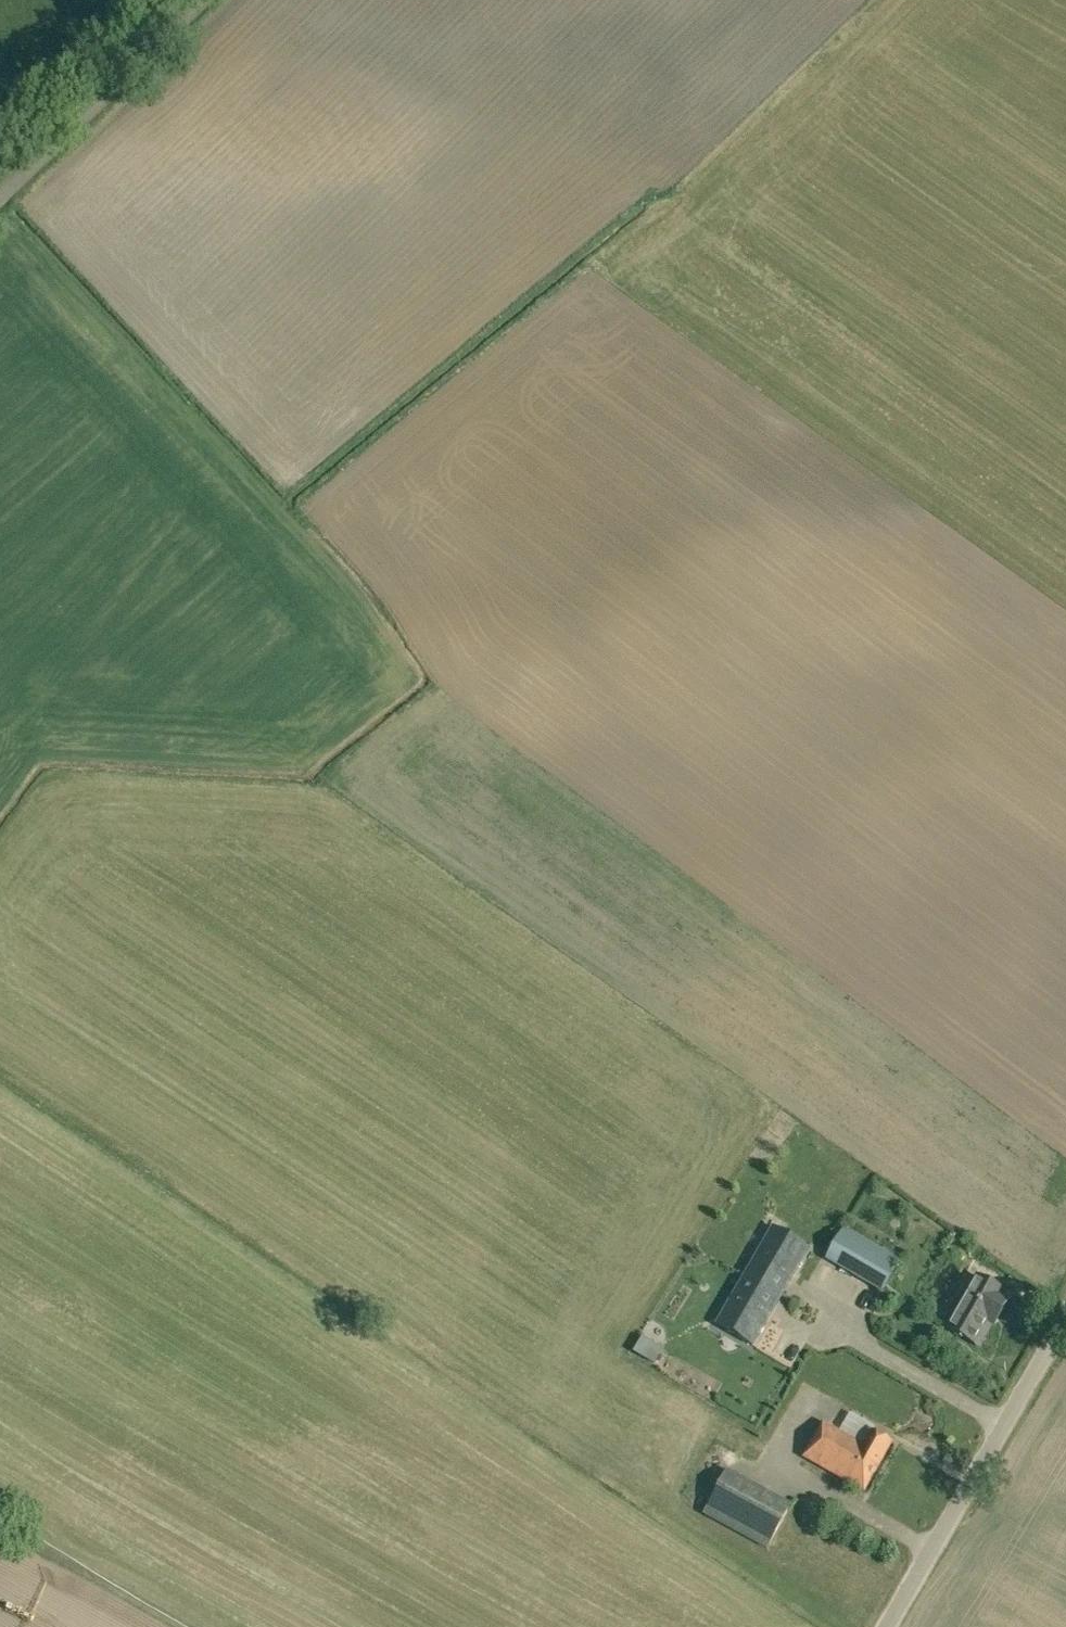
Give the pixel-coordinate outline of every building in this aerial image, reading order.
[(767,1241),(746,1277),(780,1297),(808,1248),(774,1228),(767,1241)] [(844,1228),(826,1259),(883,1292),(901,1262),(844,1228)] [(946,1327),(976,1345),(995,1313),(997,1314),(1008,1294),(993,1286),(999,1275),(978,1263),(964,1287),(968,1289),(946,1327)] [(780,1297),(746,1277),(718,1325),(727,1331),(752,1345),(772,1311),(780,1297)] [(804,1457),(864,1491),(892,1442),(873,1431),(878,1422),(882,1424),(888,1413),(875,1405),(868,1417),(863,1414),(849,1437),(823,1422),(804,1457)] [(702,1514),(767,1549),(791,1505),(727,1470),(702,1514)]
